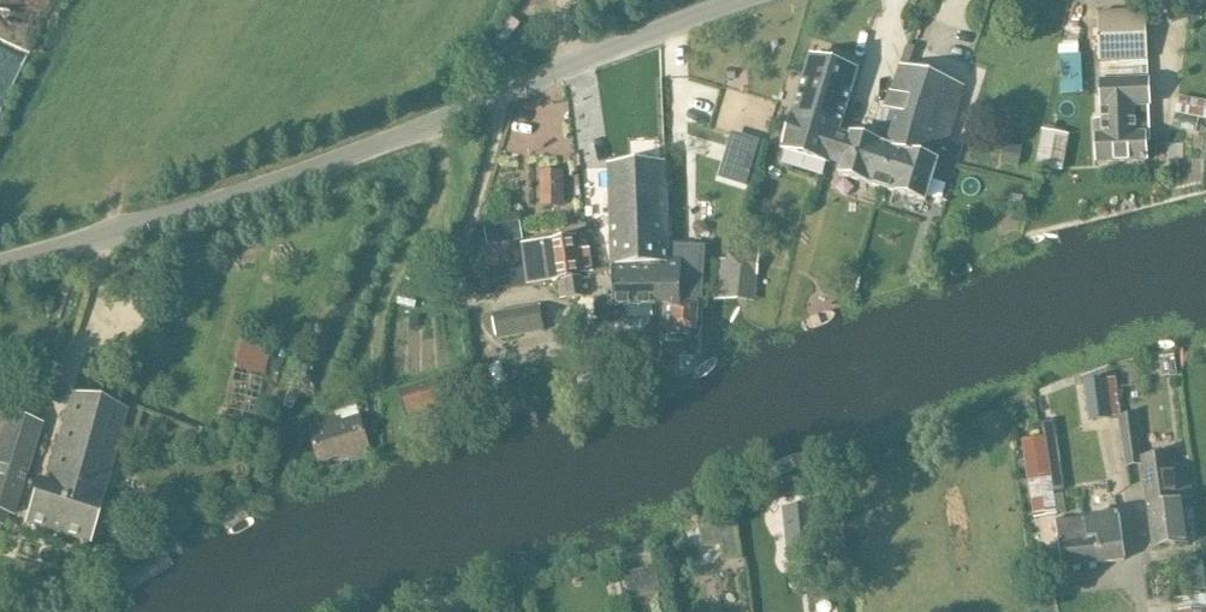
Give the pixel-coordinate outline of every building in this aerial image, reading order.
[(1146,11),(1097,13),(1099,61),(1101,61),(1101,63),(1127,62),(1147,61),(1147,60),(1146,11)] [(1061,94),(1083,92),(1081,53),(1059,54),(1061,94)] [(858,71),(811,56),(783,149),(840,167),(838,175),(882,188),(896,144),(894,143),(903,115),(886,110),(878,137),(874,135),(872,141),(851,134),(850,136),(839,132),(858,71)] [(900,67),(886,110),(903,115),(894,143),(896,144),(882,188),(925,202),(942,149),(945,150),(964,87),(900,67)] [(1128,80),(1102,81),(1103,119),(1096,120),(1098,163),(1146,161),(1146,140),(1150,140),(1148,79),(1128,80)] [(1180,96),(1176,112),(1205,118),(1205,101),(1180,96)] [(731,133),(722,163),(748,170),(757,141),(731,133)] [(1004,144),(1000,163),(1018,167),(1022,147),(1004,144)] [(611,265),(655,264),(667,264),(667,260),(668,260),(668,242),(666,165),(610,166),(611,265)] [(520,223),(486,228),(489,247),(523,242),(522,231),(520,223)] [(557,279),(582,276),(582,274),(593,272),(589,249),(578,250),(577,237),(524,244),(530,283),(557,279)] [(667,264),(655,264),(656,304),(664,304),(664,327),(671,335),(691,335),(698,327),(698,318),(701,319),(705,244),(694,244),(668,242),(668,260),(667,260),(667,264)] [(719,257),(718,260),(716,297),(747,300),(750,274),(756,275),(758,254),(728,251),(727,258),(719,257)] [(656,304),(655,264),(611,265),(612,298),(594,298),(595,316),(602,324),(618,324),(627,314),(626,306),(656,305),(656,304)] [(585,295),(582,276),(557,279),(559,291),(566,290),(567,298),(585,295)] [(517,310),(492,315),(497,340),(522,335),(517,310)] [(271,405),(287,349),(272,344),(241,338),(234,367),(221,423),(254,429),(262,403),(271,405)] [(1119,417),(1114,377),(1084,381),(1089,421),(1119,417)] [(403,392),(408,414),(450,403),(445,381),(403,392)] [(88,542),(126,412),(72,396),(42,497),(34,495),(26,524),(88,542)] [(369,447),(359,416),(356,406),(338,412),(339,416),(328,420),(330,425),(311,431),(320,462),(369,447)] [(1137,413),(1119,417),(1122,441),(1140,439),(1137,413)] [(41,426),(7,415),(0,437),(0,525),(5,526),(9,512),(14,513),(41,426)] [(1022,439),(1034,518),(1057,515),(1055,495),(1054,495),(1054,491),(1047,436),(1045,436),(1042,436),(1022,439)] [(1151,457),(1142,458),(1143,465),(1148,504),(1182,499),(1192,498),(1188,465),(1178,467),(1176,454),(1172,454),(1169,451),(1154,453),(1151,457)] [(1182,499),(1148,504),(1154,547),(1188,543),(1182,499)] [(812,503),(782,506),(788,559),(818,555),(812,503)] [(1098,536),(1101,562),(1125,559),(1119,514),(1085,519),(1088,538),(1098,536)] [(1064,567),(1101,562),(1098,536),(1088,538),(1085,519),(1057,522),(1064,567)] [(737,520),(716,522),(721,561),(742,558),(737,520)] [(827,569),(809,571),(811,588),(829,586),(827,569)]
